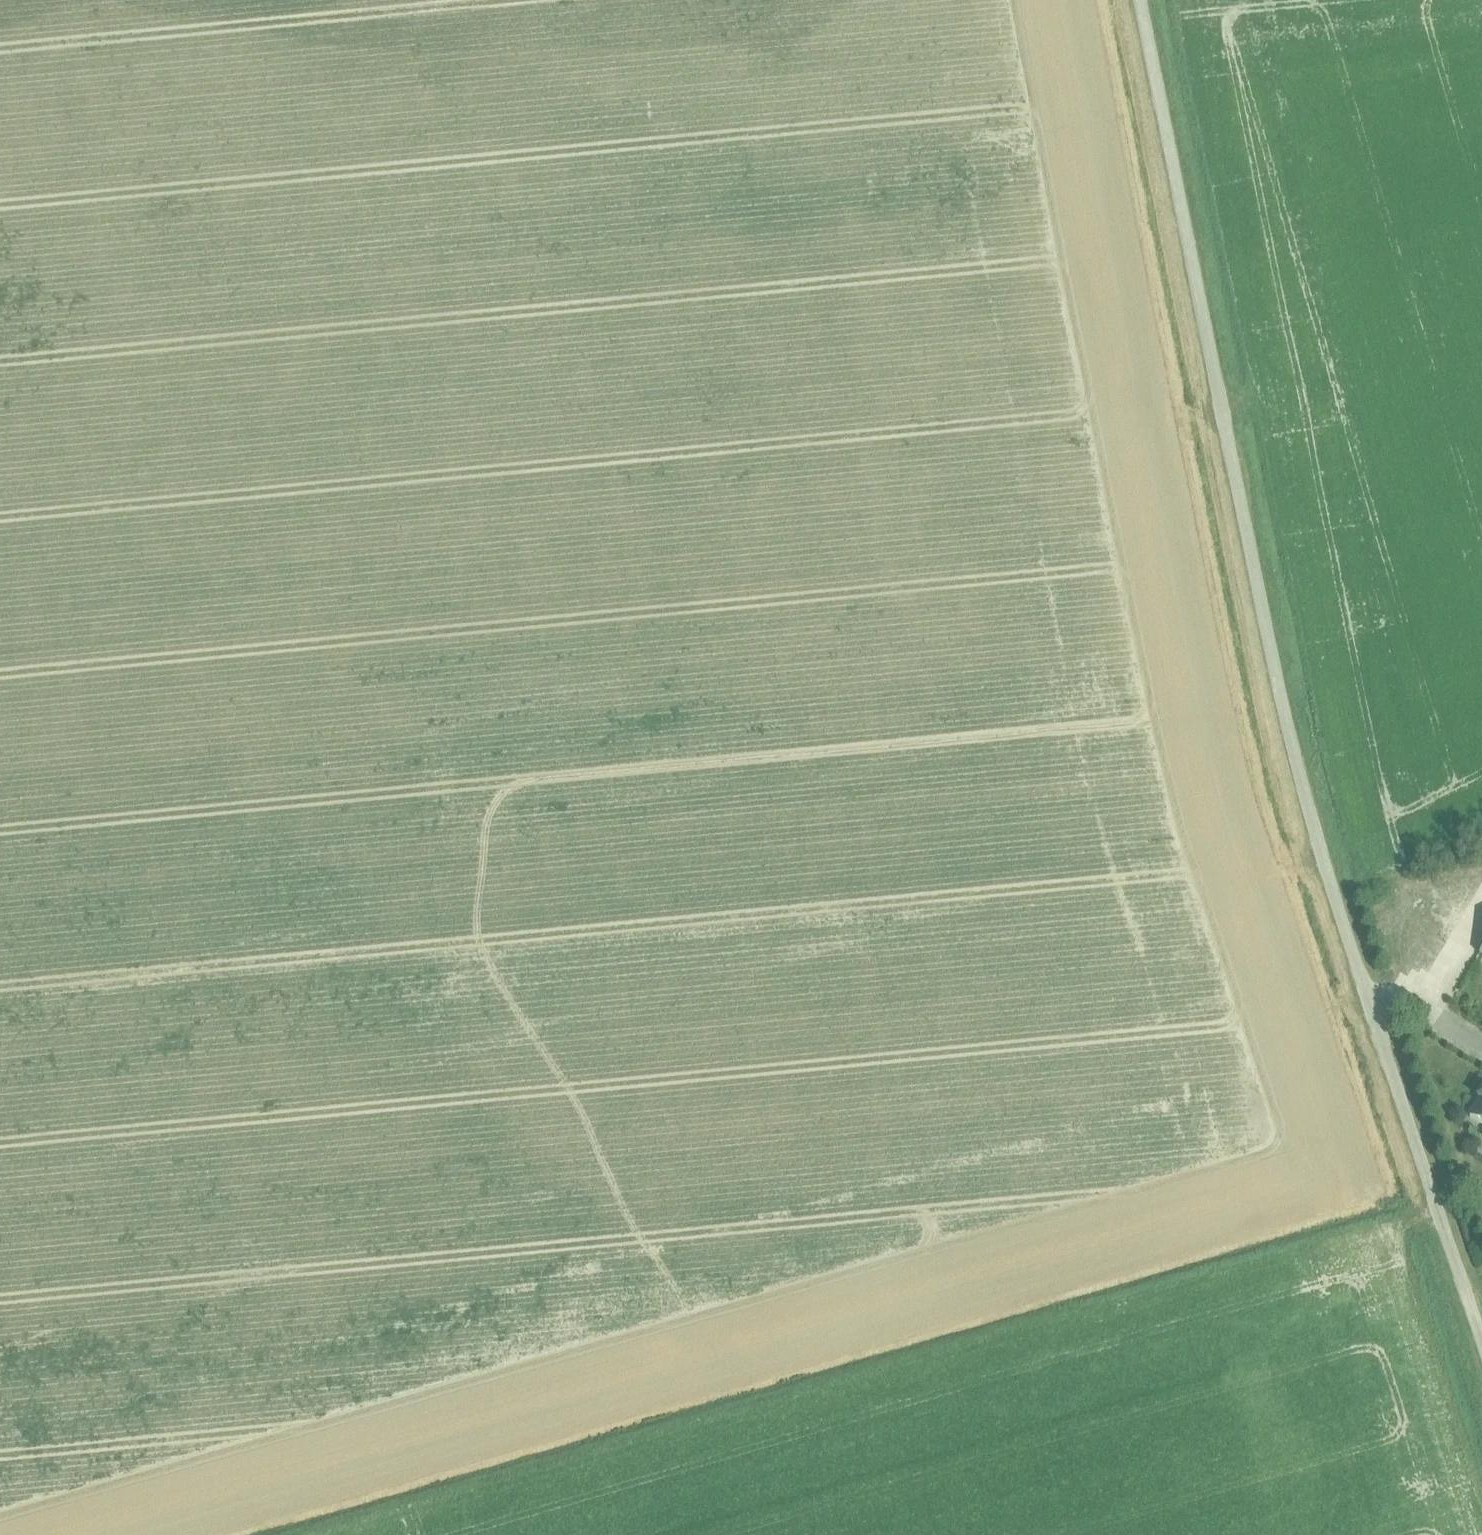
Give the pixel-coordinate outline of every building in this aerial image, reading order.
[(1479,1100),(1481,1101),(1471,1117),(1481,1124),(1481,1095),(1479,1100)]
